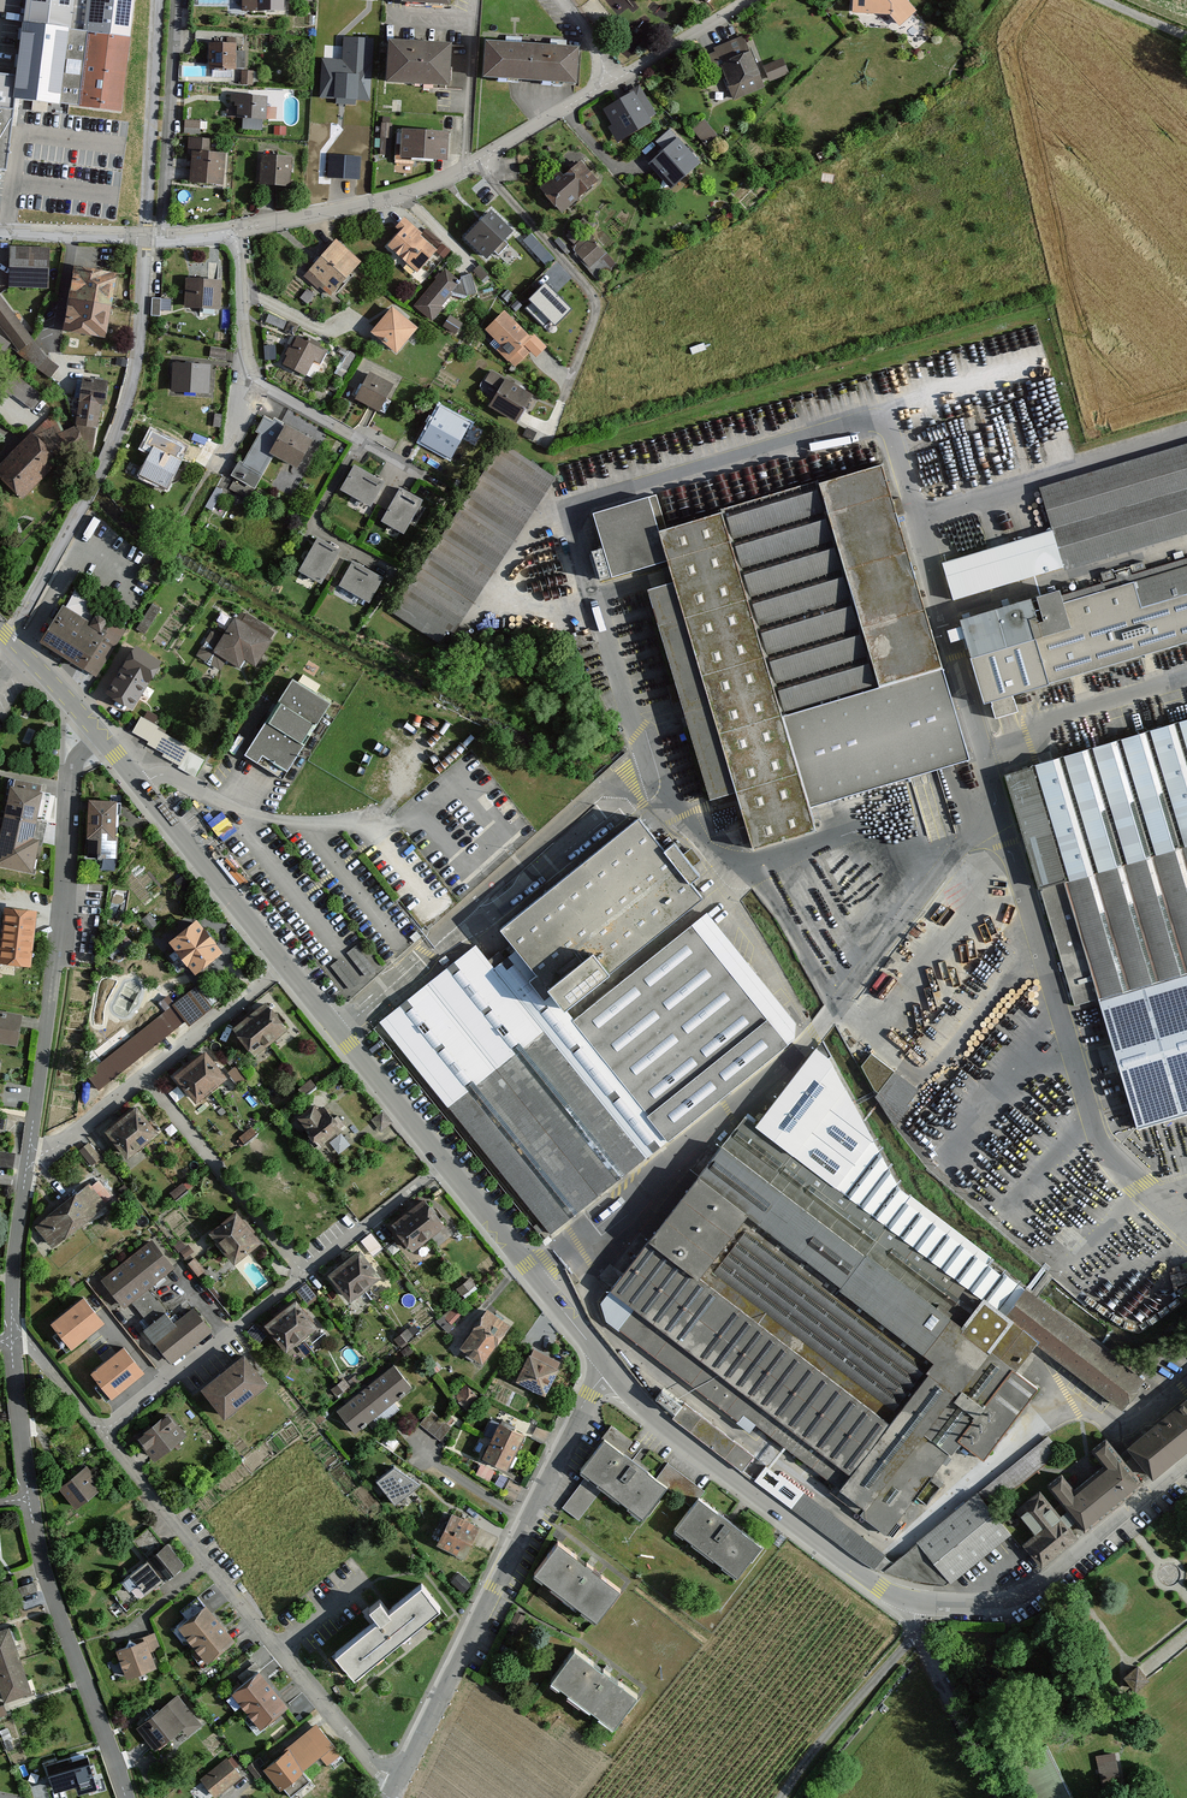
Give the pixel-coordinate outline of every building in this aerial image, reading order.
[(21,21),(68,27),(73,28),(76,0),(23,0),(21,21)] [(257,11),(285,11),(285,0),(257,0),(257,11)] [(852,13),(890,14),(899,24),(915,10),(907,0),(852,0),(852,13)] [(133,7),(96,3),(93,32),(130,37),(133,7)] [(68,27),(21,21),(15,74),(13,99),(25,101),(59,105),(68,27)] [(93,32),(83,31),(75,105),(82,106),(122,110),(130,37),(93,32)] [(451,39),(387,37),(385,85),(449,88),(451,39)] [(343,64),(325,62),(323,95),(368,98),(371,42),(345,40),(343,64)] [(236,42),(210,43),(211,70),(237,70),(236,42)] [(581,50),(482,45),(480,84),(579,90),(581,50)] [(747,46),(726,55),(729,62),(720,65),(735,98),(764,86),(747,46)] [(782,59),(764,66),(770,80),(788,73),(782,59)] [(207,74),(207,66),(187,67),(188,75),(207,74)] [(243,81),(255,84),(258,71),(245,69),(243,81)] [(6,171),(13,99),(15,74),(0,73),(0,170),(6,171)] [(266,94),(236,94),(236,123),(266,124),(266,94)] [(633,94),(605,110),(610,119),(613,117),(624,136),(649,121),(633,94)] [(186,133),(202,133),(203,119),(186,119),(186,133)] [(705,121),(696,129),(706,140),(715,132),(705,121)] [(394,152),(394,122),(383,122),(382,152),(394,152)] [(450,130),(403,128),(401,160),(448,161),(450,130)] [(664,149),(649,162),(670,186),(698,163),(670,131),(657,142),(664,149)] [(191,151),(190,184),(225,186),(226,152),(191,151)] [(292,155),(261,155),(261,185),(292,186),(292,155)] [(359,158),(330,156),(329,175),(358,177),(359,158)] [(561,173),(543,188),(562,211),(597,181),(580,161),(563,176),(561,173)] [(491,213),(468,237),(487,256),(510,231),(491,213)] [(408,226),(391,245),(418,269),(435,250),(408,226)] [(532,234),(526,240),(548,263),(554,257),(532,234)] [(590,237),(576,250),(590,266),(604,254),(590,237)] [(336,243),(306,276),(318,287),(320,285),(330,294),(358,262),(336,243)] [(51,246),(9,247),(8,289),(51,291),(51,246)] [(112,269),(72,262),(61,330),(106,339),(112,269)] [(445,271),(415,306),(432,320),(442,308),(439,306),(449,295),(465,298),(467,297),(466,294),(474,291),(470,276),(461,278),(458,282),(445,271)] [(222,280),(187,279),(186,310),(221,311),(222,280)] [(545,283),(529,299),(532,302),(526,308),(543,325),(549,319),(555,324),(570,309),(545,283)] [(17,355),(32,339),(0,295),(0,332),(17,355)] [(153,313),(163,313),(163,305),(172,306),(172,297),(154,297),(153,313)] [(416,328),(392,309),(373,332),(396,352),(416,328)] [(505,313),(489,330),(499,339),(493,346),(515,366),(529,351),(522,345),(530,337),(505,313)] [(325,351),(295,338),(283,364),(306,374),(312,359),(320,362),(325,351)] [(210,365),(174,363),(172,393),(209,395),(210,365)] [(531,395),(491,372),(486,382),(501,391),(492,406),(516,420),(531,395)] [(390,385),(369,375),(357,398),(379,408),(390,385)] [(108,380),(81,379),(77,428),(76,443),(75,451),(93,450),(108,380)] [(450,458),(468,423),(439,408),(421,443),(450,458)] [(272,421),(264,416),(256,431),(260,434),(243,462),(240,461),(232,475),(254,488),(273,454),(297,468),(312,440),(286,425),(285,428),(282,426),(284,422),(274,417),(272,421)] [(77,428),(43,443),(56,457),(76,443),(77,428)] [(0,464),(0,478),(21,500),(61,462),(56,457),(43,443),(33,433),(0,464)] [(176,449),(158,440),(139,475),(167,489),(182,461),(172,456),(176,449)] [(505,445),(395,613),(432,637),(449,611),(464,622),(558,479),(505,445)] [(944,562),(955,601),(1186,533),(1186,445),(1040,488),(1053,530),(944,562)] [(652,495),(593,513),(603,548),(589,552),(598,583),(670,562),(672,568),(663,571),(665,579),(673,577),(674,582),(649,589),(713,803),(740,795),(756,849),(820,830),(811,800),(787,717),(947,669),(885,462),(662,528),(652,495)] [(382,482),(354,466),(340,490),(369,506),(382,482)] [(421,500),(400,487),(381,521),(402,533),(421,500)] [(339,549),(319,538),(300,571),(319,582),(339,549)] [(963,619),(987,704),(993,703),(998,720),(1021,714),(1016,694),(1186,645),(1186,555),(963,619)] [(380,577),(352,562),(339,586),(366,601),(380,577)] [(229,605),(197,659),(220,673),(227,661),(240,669),(244,661),(257,668),(278,634),(229,605)] [(63,607),(41,641),(98,677),(126,633),(96,614),(90,623),(63,607)] [(161,663),(133,646),(104,693),(133,711),(161,663)] [(974,755),(947,669),(787,717),(811,800),(974,755)] [(292,682),(245,757),(282,781),(330,705),(292,682)] [(206,762),(141,721),(131,737),(195,778),(206,762)] [(1008,776),(1041,894),(1049,892),(1186,854),(1186,724),(1008,776)] [(11,783),(0,832),(0,870),(33,877),(52,792),(11,783)] [(119,802),(90,801),(88,860),(117,861),(119,802)] [(502,931),(514,949),(564,1012),(703,899),(690,883),(700,875),(675,844),(667,850),(640,818),(502,931)] [(1049,892),(1083,1011),(1099,1007),(1186,982),(1186,854),(1049,892)] [(1,906),(0,917),(0,964),(29,966),(34,908),(1,906)] [(493,967),(476,947),(383,1027),(552,1241),(800,1045),(800,1021),(714,914),(575,1026),(564,1012),(514,949),(493,967)] [(198,922),(168,945),(194,978),(224,954),(198,922)] [(360,943),(349,951),(366,973),(377,964),(360,943)] [(1099,1007),(1133,1133),(1186,1117),(1186,982),(1099,1007)] [(189,1025),(214,1006),(198,984),(173,1003),(189,1025)] [(174,1006),(87,1072),(99,1088),(186,1022),(174,1006)] [(269,1009),(237,1034),(254,1056),(287,1030),(269,1009)] [(0,1011),(0,1044),(18,1046),(22,1014),(0,1011)] [(824,1043),(759,1127),(747,1118),(702,1176),(695,1171),(645,1237),(651,1242),(612,1293),(600,1309),(612,1318),(770,1438),(774,1433),(842,1484),(835,1493),(893,1538),(965,1444),(987,1461),(1040,1392),(1020,1377),(1041,1351),(1122,1413),(1146,1381),(893,1188),(824,1043)] [(205,1055),(176,1077),(195,1101),(224,1078),(205,1055)] [(897,1074),(873,1057),(863,1073),(883,1104),(881,1107),(898,1127),(920,1099),(894,1079),(897,1074)] [(314,1107),(298,1119),(317,1146),(339,1129),(329,1115),(323,1120),(314,1107)] [(137,1109),(106,1134),(125,1158),(156,1133),(137,1109)] [(0,1114),(0,1134),(5,1135),(9,1116),(0,1114)] [(342,1131),(330,1141),(340,1152),(352,1143),(342,1131)] [(90,1141),(80,1149),(93,1164),(103,1156),(90,1141)] [(89,1187),(37,1227),(51,1246),(103,1206),(89,1187)] [(390,1225),(412,1254),(447,1226),(424,1198),(390,1225)] [(236,1215),(210,1234),(232,1263),(258,1244),(236,1215)] [(150,1243),(102,1281),(123,1306),(171,1268),(150,1243)] [(360,1252),(328,1277),(350,1305),(382,1280),(360,1252)] [(85,1301),(54,1326),(72,1348),(103,1324),(85,1301)] [(296,1303),(265,1329),(287,1355),(318,1329),(296,1303)] [(448,1330),(463,1314),(454,1305),(439,1320),(448,1330)] [(209,1332),(192,1310),(173,1326),(166,1317),(145,1333),(170,1364),(209,1332)] [(489,1311),(460,1350),(485,1367),(511,1327),(489,1311)] [(123,1350),(92,1375),(112,1399),(143,1374),(123,1350)] [(268,1387),(244,1356),(202,1391),(225,1421),(268,1387)] [(530,1357),(517,1384),(545,1399),(559,1371),(530,1357)] [(338,1412),(356,1436),(414,1391),(395,1367),(338,1412)] [(464,1402),(475,1392),(469,1385),(458,1395),(464,1402)] [(675,1421),(743,1473),(755,1457),(687,1405),(685,1408),(664,1392),(655,1403),(676,1419),(675,1421)] [(1186,1450),(1186,1402),(1130,1448),(1137,1455),(1129,1462),(1114,1444),(1100,1455),(1111,1470),(1079,1496),(1070,1484),(1052,1499),(1071,1521),(1058,1532),(1037,1506),(1023,1517),(1041,1539),(1030,1549),(1043,1565),(1145,1483),(1140,1478),(1150,1470),(1155,1476),(1186,1450)] [(421,1423),(442,1439),(453,1425),(432,1409),(421,1423)] [(169,1416),(138,1440),(154,1462),(186,1438),(169,1416)] [(484,1459),(508,1470),(523,1436),(500,1425),(484,1459)] [(1063,1457),(1050,1441),(917,1544),(888,1572),(918,1582),(951,1584),(1013,1536),(993,1511),(1063,1457)] [(581,1476),(641,1524),(668,1490),(608,1442),(581,1476)] [(780,1481),(783,1475),(764,1466),(756,1481),(783,1496),(789,1486),(780,1481)] [(86,1469),(61,1488),(76,1507),(101,1488),(86,1469)] [(394,1469),(376,1482),(394,1505),(419,1488),(394,1469)] [(586,1482),(566,1508),(580,1519),(601,1493),(586,1482)] [(701,1503),(676,1533),(736,1583),(762,1552),(701,1503)] [(438,1548),(465,1560),(480,1529),(453,1516),(438,1548)] [(149,1560),(112,1591),(131,1614),(185,1570),(150,1527),(133,1541),(149,1560)] [(876,1567),(886,1551),(853,1529),(843,1546),(876,1567)] [(597,1623),(620,1592),(558,1545),(535,1576),(597,1623)] [(376,1626),(335,1659),(354,1683),(441,1615),(422,1590),(388,1617),(380,1606),(368,1615),(376,1626)] [(193,1602),(184,1613),(190,1617),(199,1607),(193,1602)] [(206,1607),(178,1629),(207,1666),(236,1643),(206,1607)] [(0,1632),(0,1687),(5,1702),(32,1693),(10,1629),(0,1632)] [(126,1647),(115,1651),(127,1681),(142,1676),(157,1669),(151,1652),(161,1647),(154,1633),(143,1638),(129,1640),(126,1647)] [(639,1699),(576,1653),(550,1688),(613,1734),(639,1699)] [(1138,1663),(1124,1676),(1136,1689),(1150,1677),(1138,1663)] [(259,1673),(231,1695),(261,1731),(288,1708),(259,1673)] [(182,1698),(138,1728),(156,1753),(186,1732),(189,1737),(202,1727),(182,1698)] [(284,1750),(262,1770),(280,1793),(335,1748),(316,1724),(284,1750)] [(1052,1743),(1018,1757),(1035,1797),(1075,1797),(1052,1743)] [(1099,1752),(1099,1771),(1119,1770),(1118,1751),(1099,1752)] [(72,1757),(47,1764),(53,1788),(79,1781),(72,1757)] [(231,1758),(203,1777),(215,1796),(243,1777),(231,1758)]
